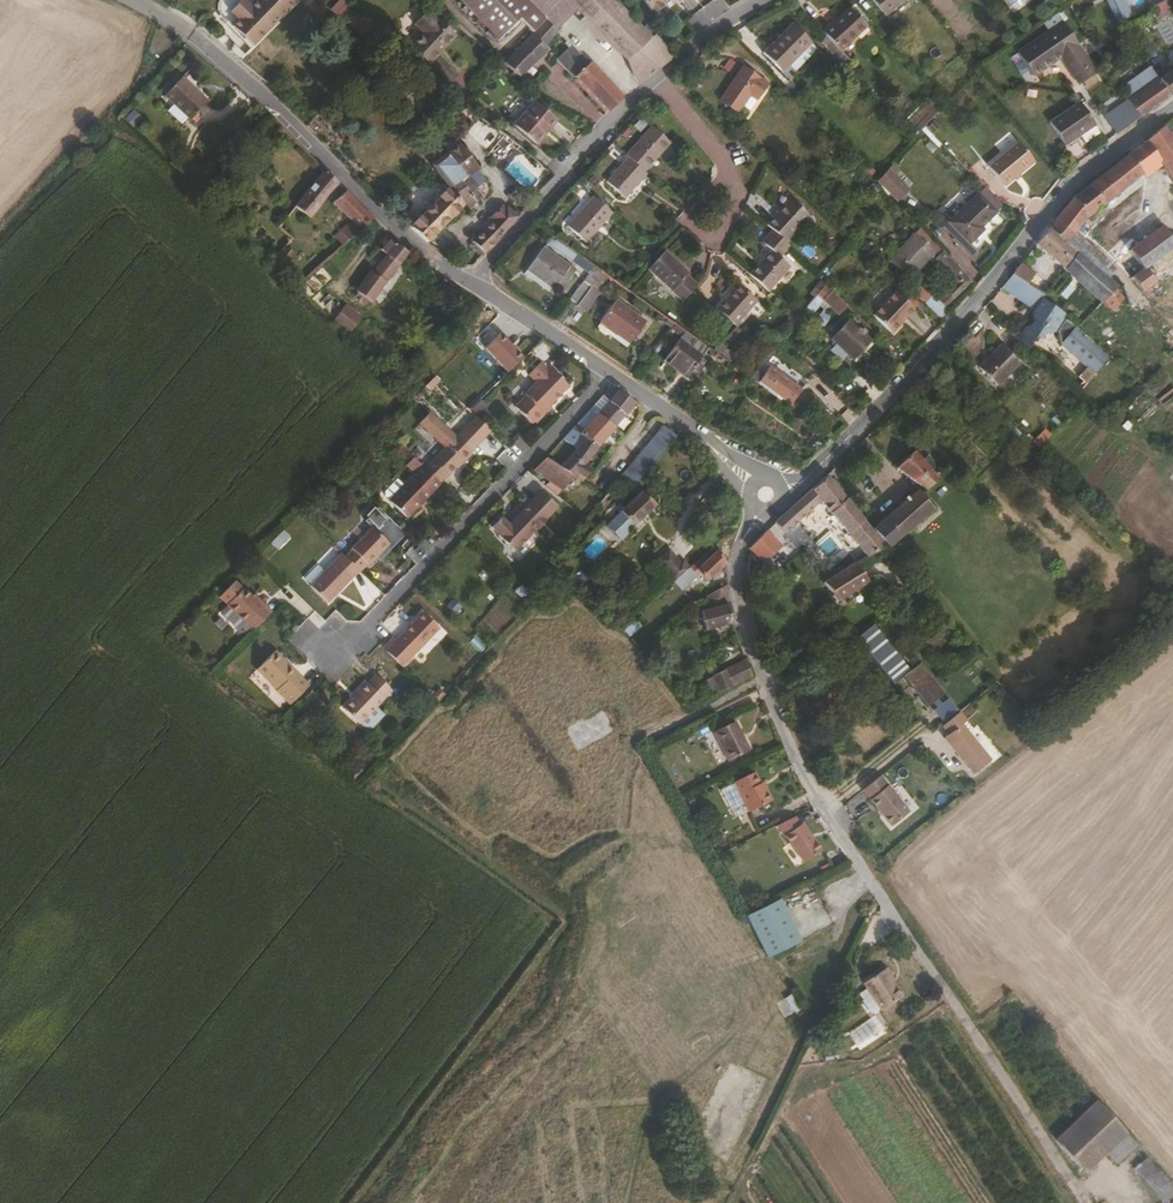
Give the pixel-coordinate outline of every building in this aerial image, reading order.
[(298,8),(295,5),(300,0),(262,0),(248,14),(240,6),(225,20),(234,29),(228,34),(250,56),(298,8)] [(518,0),(512,0),(533,21),(535,18),(526,8),(518,0)] [(603,0),(535,0),(526,8),(535,18),(533,21),(539,26),(551,36),(571,15),(625,68),(648,45),(603,0)] [(677,6),(673,0),(643,0),(636,5),(650,25),(652,23),(654,26),(663,19),(662,17),(677,6)] [(901,0),(863,0),(862,1),(879,21),(903,1),(901,0)] [(1011,10),(1029,0),(1005,0),(1011,10)] [(1131,16),(1124,0),(1108,0),(1106,1),(1116,23),(1131,16)] [(1159,6),(1156,0),(1144,0),(1142,2),(1147,13),(1159,6)] [(1164,3),(1172,16),(1172,0),(1169,0),(1164,3)] [(833,58),(852,39),(843,30),(851,23),(841,13),(814,39),(833,58)] [(423,73),(452,45),(433,27),(432,28),(423,19),(409,32),(418,41),(405,54),(423,73)] [(364,52),(378,39),(360,23),(348,35),(364,52)] [(852,39),(859,32),(851,23),(843,30),(852,39)] [(514,85),(544,55),(541,52),(553,39),(551,36),(539,26),(498,71),(509,81),(507,84),(509,86),(512,83),(514,85)] [(804,49),(784,29),(754,58),(765,70),(770,65),(779,73),(804,49)] [(1027,85),(1055,67),(1073,95),(1092,83),(1059,31),(1012,61),(1027,85)] [(372,62),(386,47),(378,39),(364,52),(372,62)] [(669,57),(679,49),(674,43),(664,52),(669,57)] [(668,64),(648,45),(625,68),(644,86),(668,64)] [(622,103),(590,72),(588,70),(586,72),(568,53),(555,67),(606,118),(622,103)] [(779,73),(770,65),(765,70),(773,78),(779,73)] [(1153,86),(1143,71),(1113,91),(1124,108),(1135,126),(1166,104),(1153,86)] [(730,117),(741,98),(750,103),(759,88),(733,72),(712,106),(730,117)] [(1172,99),(1172,72),(1153,86),(1166,104),(1172,99)] [(204,112),(178,88),(160,107),(186,131),(204,112)] [(510,126),(533,148),(557,123),(534,101),(510,126)] [(1109,144),(1135,126),(1124,108),(1098,126),(1109,144)] [(1057,156),(1087,134),(1073,111),(1041,133),(1057,156)] [(1172,136),(1172,121),(1163,128),(1170,138),(1172,136)] [(1163,128),(1144,144),(1157,161),(1172,183),(1172,142),(1170,138),(1163,128)] [(1002,191),(1035,164),(1009,132),(994,144),(1002,153),(983,168),(1002,191)] [(642,180),(668,149),(649,133),(630,156),(616,144),(610,152),(642,180)] [(1143,172),(1157,161),(1144,144),(1130,155),(1143,172)] [(477,169),(459,147),(447,158),(465,180),(468,177),(477,169)] [(623,207),(645,182),(642,180),(610,152),(602,160),(618,174),(604,191),(623,207)] [(1074,235),(1084,218),(1143,172),(1130,155),(1075,199),(1049,231),(1067,246),(1074,235)] [(428,245),(465,211),(470,216),(484,203),(473,192),(477,187),(468,177),(465,180),(447,158),(446,157),(433,169),(449,188),(446,192),(448,195),(410,230),(428,245)] [(172,180),(184,164),(178,159),(165,174),(172,180)] [(178,185),(189,172),(184,168),(186,166),(184,164),(172,180),(178,185)] [(899,196),(880,177),(870,188),(888,206),(899,196)] [(318,217),(316,211),(321,205),(325,207),(336,194),(322,180),(293,216),(308,227),(318,217)] [(582,252),(609,221),(573,191),(566,199),(582,213),(563,235),(582,252)] [(373,230),(344,201),(332,215),(346,229),(343,232),(346,234),(337,243),(347,254),(373,230)] [(973,235),(989,220),(970,201),(940,231),(961,252),(976,238),(973,235)] [(782,248),(806,223),(788,205),(763,232),(770,238),(782,248)] [(482,255),(518,217),(513,212),(510,215),(503,208),(490,220),(492,222),(470,243),(482,255)] [(1172,248),(1172,240),(1162,226),(1128,253),(1133,258),(1130,261),(1140,274),(1132,281),(1141,292),(1152,282),(1144,271),(1172,248)] [(284,244),(292,234),(285,227),(276,238),(284,244)] [(1067,246),(1049,231),(1035,249),(1063,274),(1080,258),(1067,246)] [(1114,271),(1074,235),(1067,246),(1080,258),(1106,281),(1114,271)] [(764,298),(787,273),(777,264),(788,254),(782,248),(770,238),(759,249),(769,258),(747,281),(764,298)] [(347,254),(337,243),(331,248),(341,258),(347,254)] [(482,255),(470,243),(465,247),(477,260),(482,255)] [(924,266),(929,260),(909,243),(886,271),(906,287),(924,266)] [(370,313),(408,262),(396,253),(394,255),(388,251),(381,259),(387,264),(372,282),(368,279),(353,302),(362,307),(359,312),(364,315),(367,311),(370,313)] [(281,281),(294,264),(283,255),(270,271),(281,281)] [(568,277),(538,256),(523,278),(549,296),(557,285),(561,288),(568,277)] [(698,292),(686,282),(688,281),(664,258),(647,277),(682,308),(698,292)] [(1106,281),(1080,258),(1063,274),(1100,308),(1116,289),(1106,281)] [(967,289),(938,259),(934,264),(928,270),(952,292),(945,298),(952,304),(967,289)] [(928,270),(934,264),(929,260),(924,266),(928,270)] [(1032,277),(1020,267),(1011,278),(1024,288),(1032,277)] [(321,295),(336,283),(326,272),(296,299),(328,328),(342,314),(321,295)] [(586,293),(597,278),(589,272),(550,327),(558,333),(573,311),(586,293)] [(1110,280),(1121,288),(1126,280),(1116,273),(1110,280)] [(1032,277),(1024,288),(1040,298),(1044,293),(1046,290),(1032,277)] [(594,299),(605,283),(597,278),(586,293),(594,299)] [(1017,298),(1024,288),(1011,278),(999,292),(1015,302),(1017,298)] [(1040,298),(1024,288),(1017,298),(1029,306),(1029,313),(1034,316),(1031,320),(1033,326),(1029,330),(1024,329),(1017,341),(1030,353),(1039,340),(1042,334),(1046,337),(1060,335),(1070,321),(1038,300),(1040,298)] [(821,306),(830,295),(823,289),(814,300),(821,306)] [(732,334),(755,309),(738,293),(714,318),(732,334)] [(1044,302),(1048,297),(1044,293),(1040,298),(1044,302)] [(928,306),(916,294),(910,302),(922,313),(928,306)] [(847,309),(830,295),(821,306),(837,319),(847,309)] [(888,339),(912,314),(893,297),(869,321),(888,339)] [(1029,306),(1017,298),(1015,302),(1029,313),(1029,306)] [(947,320),(929,304),(928,306),(922,313),(940,329),(947,320)] [(628,349),(643,328),(612,306),(598,328),(628,349)] [(343,343),(360,325),(345,311),(342,314),(328,328),(343,343)] [(567,338),(582,317),(573,311),(558,333),(567,338)] [(872,350),(849,326),(828,347),(852,370),(872,350)] [(706,353),(673,330),(668,336),(678,343),(676,346),(699,363),(706,353)] [(684,383),(699,363),(676,346),(660,366),(684,383)] [(996,390),(1018,366),(999,348),(977,372),(996,390)] [(549,411),(567,392),(548,375),(547,377),(538,369),(527,381),(535,389),(523,402),(525,403),(514,414),(531,431),(532,429),(549,411)] [(805,397),(772,374),(761,391),(794,413),(805,397)] [(606,409),(617,398),(609,393),(598,403),(606,409)] [(624,423),(635,410),(617,398),(606,409),(624,423)] [(595,421),(606,409),(598,403),(587,415),(595,421)] [(613,435),(624,423),(606,409),(595,421),(613,435)] [(535,431),(551,413),(549,411),(532,429),(535,431)] [(580,438),(595,421),(587,415),(572,431),(580,438)] [(596,456),(613,435),(595,421),(580,438),(572,431),(569,435),(596,456)] [(659,461),(675,442),(662,432),(646,451),(659,461)] [(588,478),(582,472),(596,456),(569,435),(565,438),(579,449),(558,473),(573,484),(577,480),(582,485),(588,478)] [(440,492),(460,470),(462,472),(474,460),(471,458),(473,456),(458,442),(424,477),(440,492)] [(632,491),(659,461),(646,451),(620,482),(632,491)] [(936,483),(910,454),(892,471),(924,493),(936,483)] [(556,467),(553,464),(555,462),(549,455),(542,462),(553,471),(556,467)] [(406,528),(440,492),(424,477),(413,467),(404,476),(413,485),(403,496),(389,511),(388,511),(406,528)] [(782,541),(819,508),(864,559),(881,547),(871,534),(825,481),(772,530),(782,541)] [(389,511),(403,496),(396,489),(384,502),(383,506),(389,511)] [(544,518),(557,505),(542,490),(509,524),(501,516),(491,527),(513,550),(536,527),(538,528),(546,520),(544,518)] [(632,533),(654,511),(646,504),(651,498),(647,494),(642,500),(639,497),(624,513),(606,497),(594,512),(610,527),(618,520),(632,533)] [(888,548),(930,512),(914,495),(871,534),(881,547),(886,552),(890,550),(888,548)] [(368,575),(389,553),(370,536),(350,557),(351,559),(343,567),(359,582),(367,574),(368,575)] [(777,552),(764,537),(746,553),(760,569),(777,552)] [(704,590),(724,572),(713,552),(692,571),(696,575),(693,578),(704,590)] [(689,574),(681,566),(679,568),(668,556),(655,568),(673,588),(686,576),(689,574)] [(329,614),(359,582),(343,567),(340,564),(310,596),(329,614)] [(837,607),(867,586),(852,567),(822,588),(837,607)] [(679,598),(694,584),(686,576),(673,588),(671,590),(679,598)] [(252,643),(272,622),(264,615),(262,617),(253,608),(243,598),(226,616),(227,617),(243,634),(252,643)] [(264,615),(255,606),(253,608),(262,617),(264,615)] [(733,630),(727,611),(698,619),(705,638),(733,630)] [(243,634),(227,617),(223,620),(222,627),(232,637),(237,640),(243,634)] [(412,665),(439,638),(422,622),(396,650),(412,665)] [(412,665),(396,650),(391,655),(388,658),(394,664),(391,667),(401,677),(412,665)] [(388,658),(391,655),(387,651),(382,657),(391,667),(394,664),(388,658)] [(310,696),(296,682),(297,680),(276,660),(257,681),(278,700),(277,702),(291,715),(310,696)] [(711,694),(752,681),(747,663),(705,676),(711,694)] [(963,725),(966,722),(921,664),(903,678),(941,727),(936,731),(973,778),(993,763),(963,725)] [(361,734),(393,700),(377,684),(369,692),(366,690),(354,703),(356,705),(344,718),(361,734)] [(726,769),(748,757),(733,728),(711,739),(726,769)] [(880,777),(860,793),(890,830),(910,814),(880,777)] [(770,808),(764,796),(761,797),(752,779),(731,790),(747,820),(770,808)] [(820,857),(799,830),(798,831),(792,823),(774,832),(803,870),(820,857)] [(795,941),(771,900),(739,918),(762,960),(795,941)] [(892,999),(881,981),(885,979),(878,968),(851,986),(868,1014),(892,999)] [(791,997),(780,1004),(789,1017),(800,1009),(791,997)] [(859,1050),(885,1031),(874,1015),(848,1033),(859,1050)] [(1077,1166),(1119,1127),(1103,1109),(1061,1148),(1077,1166)] [(1172,1198),(1172,1189),(1148,1158),(1134,1169),(1162,1202),(1167,1202),(1172,1198)]
